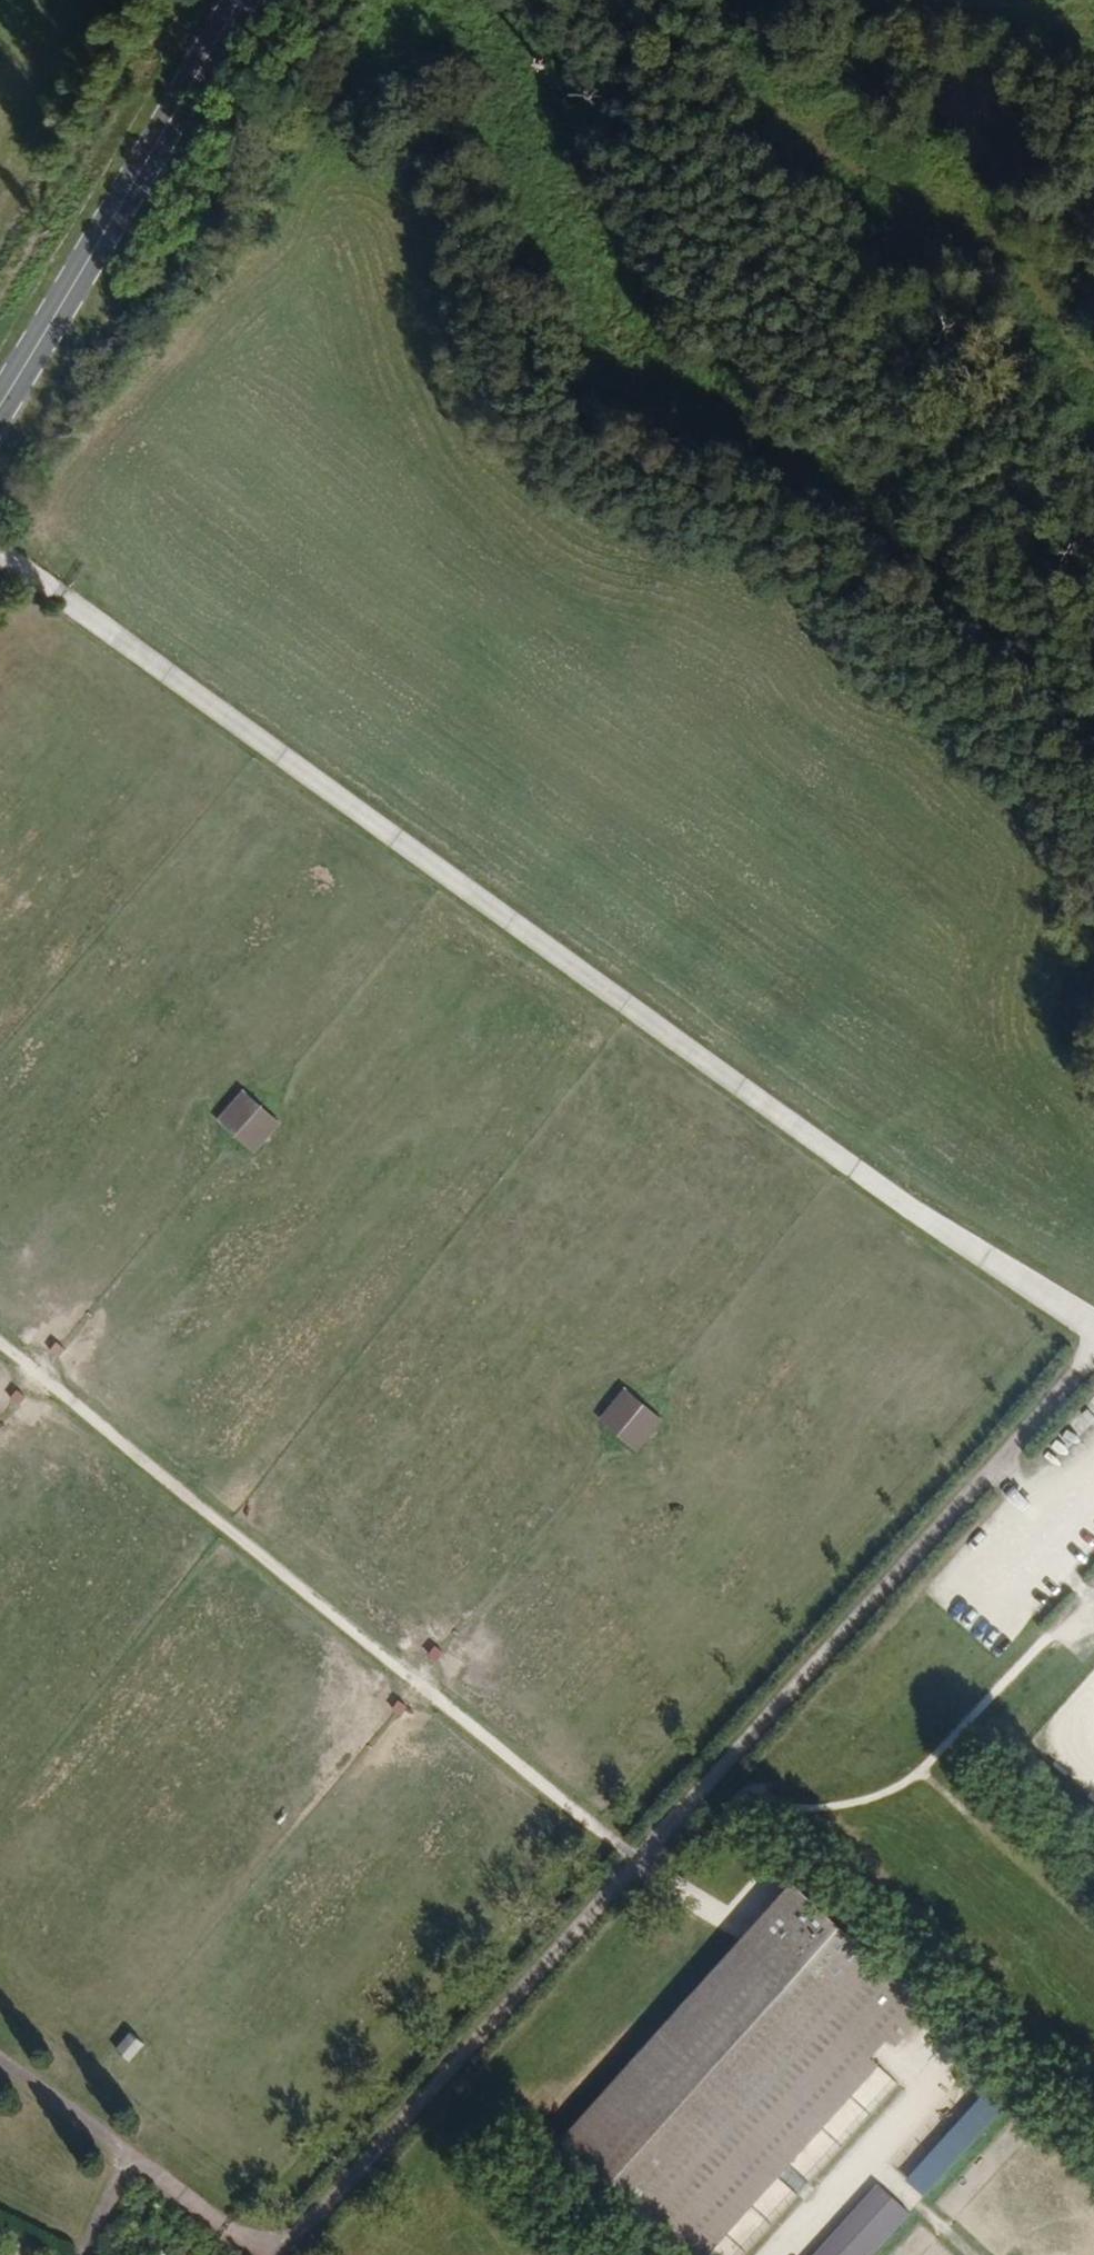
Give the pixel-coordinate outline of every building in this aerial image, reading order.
[(214,1123),(255,1154),(280,1122),(239,1091),(214,1123)] [(623,1389),(596,1422),(636,1455),(663,1422),(623,1389)] [(788,1895),(752,1932),(838,2012),(635,2231),(660,2254),(688,2254),(913,2013),(860,1964),(867,1957),(814,1908),(809,1914),(788,1895)] [(838,2012),(752,1932),(549,2152),(635,2231),(838,2012)] [(128,2064),(145,2046),(129,2032),(113,2051),(128,2064)] [(871,2096),(889,2080),(879,2068),(861,2085),(871,2096)] [(1007,2081),(909,2184),(925,2199),(1023,2096),(1007,2081)] [(893,2200),(880,2188),(817,2254),(841,2254),(893,2200)] [(841,2254),(872,2254),(909,2216),(893,2200),(841,2254)]
